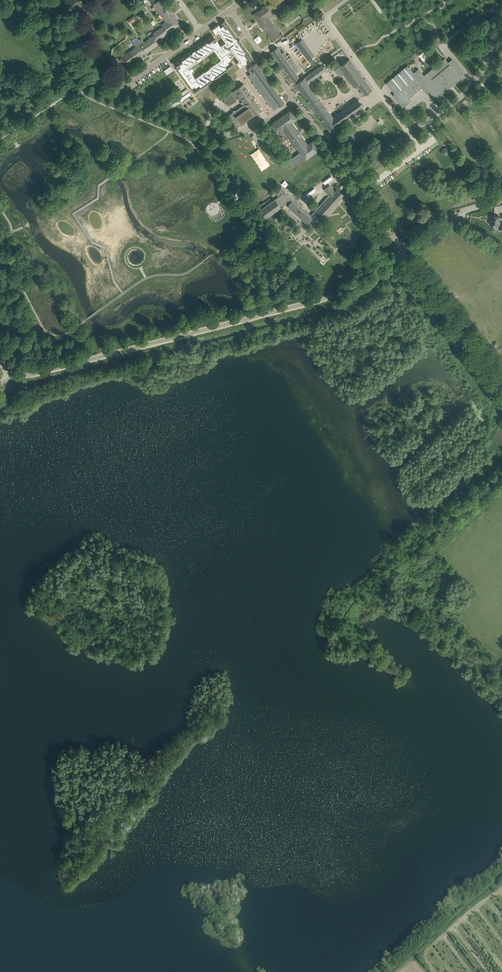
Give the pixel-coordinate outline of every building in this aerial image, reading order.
[(125,67),(145,52),(146,54),(159,44),(157,42),(180,24),(177,20),(176,21),(174,19),(176,18),(174,15),(173,16),(171,15),(173,14),(168,8),(167,9),(161,0),(155,0),(153,1),(154,3),(153,4),(166,23),(153,33),(154,35),(144,42),(141,38),(133,44),(135,47),(119,59),(125,67)] [(259,10),(260,11),(258,13),(257,12),(253,14),(256,19),(257,18),(259,20),(257,21),(259,23),(260,22),(262,24),(260,25),(265,31),(266,30),(275,41),(280,37),(282,39),(284,37),(282,33),(281,34),(266,15),(278,7),(276,5),(282,0),(272,0),(259,10)] [(142,3),(136,8),(141,14),(147,9),(142,3)] [(306,14),(302,18),(303,20),(304,20),(311,15),(310,14),(307,10),(305,12),(306,14)] [(138,16),(140,15),(138,12),(133,16),(138,23),(141,21),(138,16)] [(212,79),(214,77),(215,79),(217,77),(233,66),(234,65),(231,60),(228,62),(231,60),(227,55),(227,54),(228,53),(231,51),(232,50),(232,51),(239,61),(237,63),(240,67),(241,66),(246,63),(246,62),(244,60),(245,60),(246,60),(247,60),(248,62),(253,58),(240,41),(239,39),(238,40),(236,38),(237,37),(225,20),(220,23),(222,25),(221,26),(221,27),(220,27),(219,25),(219,24),(213,29),(216,33),(218,32),(225,41),(226,42),(225,43),(221,45),(221,46),(220,45),(217,40),(214,42),(213,42),(216,40),(213,35),(196,48),(194,49),(195,50),(192,52),(191,51),(176,62),(174,63),(177,68),(180,65),(181,66),(178,68),(192,88),(195,85),(195,86),(193,88),(196,93),(213,80),(212,79)] [(295,43),(307,60),(314,55),(302,38),(295,43)] [(277,47),(272,51),(293,81),(299,77),(296,72),(300,69),(289,54),(287,56),(284,52),(282,53),(277,47)] [(337,61),(345,56),(343,51),(334,56),(337,61)] [(386,83),(395,93),(393,95),(403,107),(406,105),(404,102),(424,86),(435,99),(461,78),(458,75),(462,71),(452,60),(448,63),(444,58),(424,75),(418,69),(413,73),(407,65),(386,83)] [(339,66),(335,69),(340,76),(344,73),(354,87),(357,84),(365,95),(372,90),(364,79),(349,59),(339,66)] [(249,78),(251,77),(254,82),(259,90),(273,110),(279,106),(284,102),(256,63),(250,67),(249,69),(249,70),(251,74),(249,75),(248,76),(249,78)] [(170,66),(164,71),(167,75),(173,70),(170,66)] [(320,66),(301,80),(296,84),(330,131),(334,128),(362,107),(357,99),(333,116),(309,83),(325,72),(324,71),(327,69),(324,66),(322,68),(320,66)] [(229,104),(236,99),(235,98),(238,96),(245,105),(228,117),(233,123),(236,128),(236,127),(241,123),(241,124),(245,121),(254,114),(254,115),(262,109),(259,105),(244,84),(224,98),(229,104)] [(180,98),(181,101),(191,95),(187,89),(178,94),(180,98)] [(274,123),(271,125),(273,127),(274,129),(275,131),(276,132),(280,130),(283,127),(301,151),(302,153),(295,159),(293,157),(289,160),(293,165),(303,158),(304,157),(305,158),(314,152),(318,149),(312,141),(307,145),(300,135),(298,132),(291,122),(296,118),(290,110),(284,115),(283,114),(280,117),(280,118),(274,122),(274,123)] [(441,149),(443,154),(449,152),(446,146),(441,149)] [(331,176),(323,182),(325,184),(333,178),(331,176)] [(283,193),(284,194),(276,200),(275,199),(272,201),(270,198),(258,207),(266,218),(281,207),(281,206),(285,203),(288,205),(287,206),(307,223),(312,217),(319,223),(344,195),(337,189),(335,192),(330,185),(324,189),(329,196),(311,216),(287,194),(282,187),(275,192),(278,197),(283,193)] [(314,188),(306,194),(308,197),(316,191),(314,188)] [(499,218),(499,217),(491,215),(490,224),(493,224),(493,228),(501,229),(501,218),(499,218)]
